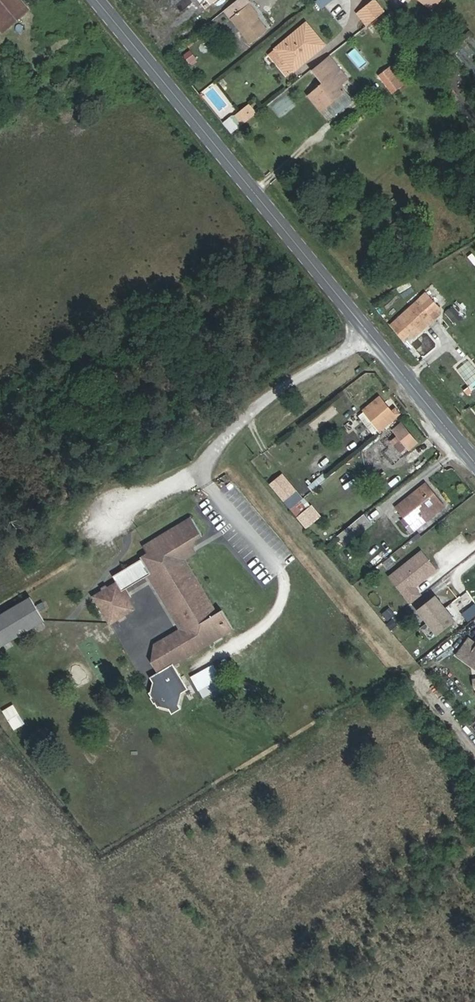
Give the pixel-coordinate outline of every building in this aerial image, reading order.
[(25,0),(0,0),(0,26),(4,31),(32,9),(25,0)] [(321,8),(333,0),(315,0),(321,8)] [(249,41),(267,26),(248,2),(230,17),(249,41)] [(376,2),(360,15),(368,26),(385,13),(376,2)] [(324,44),(306,21),(269,50),(287,73),(324,44)] [(184,55),(190,63),(196,59),(190,51),(184,55)] [(333,53),(315,67),(324,79),(307,91),(319,107),(344,89),(342,86),(339,82),(349,75),(333,53)] [(393,93),(405,83),(392,67),(381,77),(393,93)] [(348,92),(328,106),(334,115),(354,100),(348,92)] [(256,114),(249,106),(236,116),(242,125),(256,114)] [(236,129),(229,119),(223,124),(230,134),(236,129)] [(434,307),(423,295),(417,300),(428,312),(434,307)] [(429,315),(430,314),(428,312),(417,300),(390,325),(402,339),(409,332),(429,315)] [(463,317),(453,305),(444,313),(455,325),(463,317)] [(413,337),(432,319),(429,315),(409,332),(413,337)] [(396,417),(391,411),(380,397),(364,411),(359,416),(373,434),(379,429),(380,430),(396,417)] [(401,413),(396,407),(391,411),(396,417),(401,413)] [(418,443),(401,423),(381,440),(395,456),(400,452),(403,456),(418,443)] [(284,502),(298,490),(283,472),(269,484),(284,502)] [(300,485),(305,493),(312,489),(307,481),(300,485)] [(415,529),(444,506),(426,484),(397,507),(415,529)] [(358,533),(371,523),(364,514),(345,529),(352,538),(358,533)] [(217,614),(184,560),(177,564),(174,558),(193,546),(195,538),(202,534),(192,518),(144,546),(149,554),(114,575),(123,590),(148,575),(180,630),(183,635),(176,639),(175,644),(165,650),(163,656),(169,666),(154,674),(145,679),(151,689),(150,691),(159,706),(164,703),(166,704),(172,714),(181,708),(177,699),(177,696),(188,689),(174,665),(233,629),(222,611),(217,614)] [(376,529),(371,523),(358,533),(363,539),(376,529)] [(352,538),(345,529),(343,531),(337,536),(344,544),(352,538)] [(184,560),(196,552),(193,546),(174,558),(177,564),(184,560)] [(423,580),(438,568),(423,550),(400,568),(404,574),(403,581),(398,585),(412,603),(423,594),(416,586),(414,584),(421,578),(423,580)] [(391,576),(398,585),(403,581),(404,574),(400,568),(391,576)] [(60,599),(73,591),(66,579),(53,587),(60,599)] [(44,620),(30,597),(0,615),(0,645),(1,646),(44,620)] [(454,620),(435,597),(419,610),(437,634),(454,620)] [(390,608),(381,614),(386,621),(395,615),(390,608)] [(169,666),(163,656),(165,650),(175,644),(176,639),(183,635),(180,630),(151,647),(148,664),(154,674),(169,666)] [(469,637),(456,655),(471,666),(474,669),(474,642),(469,637)] [(223,684),(219,677),(220,677),(213,665),(192,676),(198,689),(199,689),(202,695),(207,693),(209,695),(220,689),(218,686),(223,684)] [(6,714),(13,710),(17,718),(24,724),(13,706),(4,711),(6,714)] [(24,724),(17,718),(13,710),(6,714),(15,729),(24,724)]
